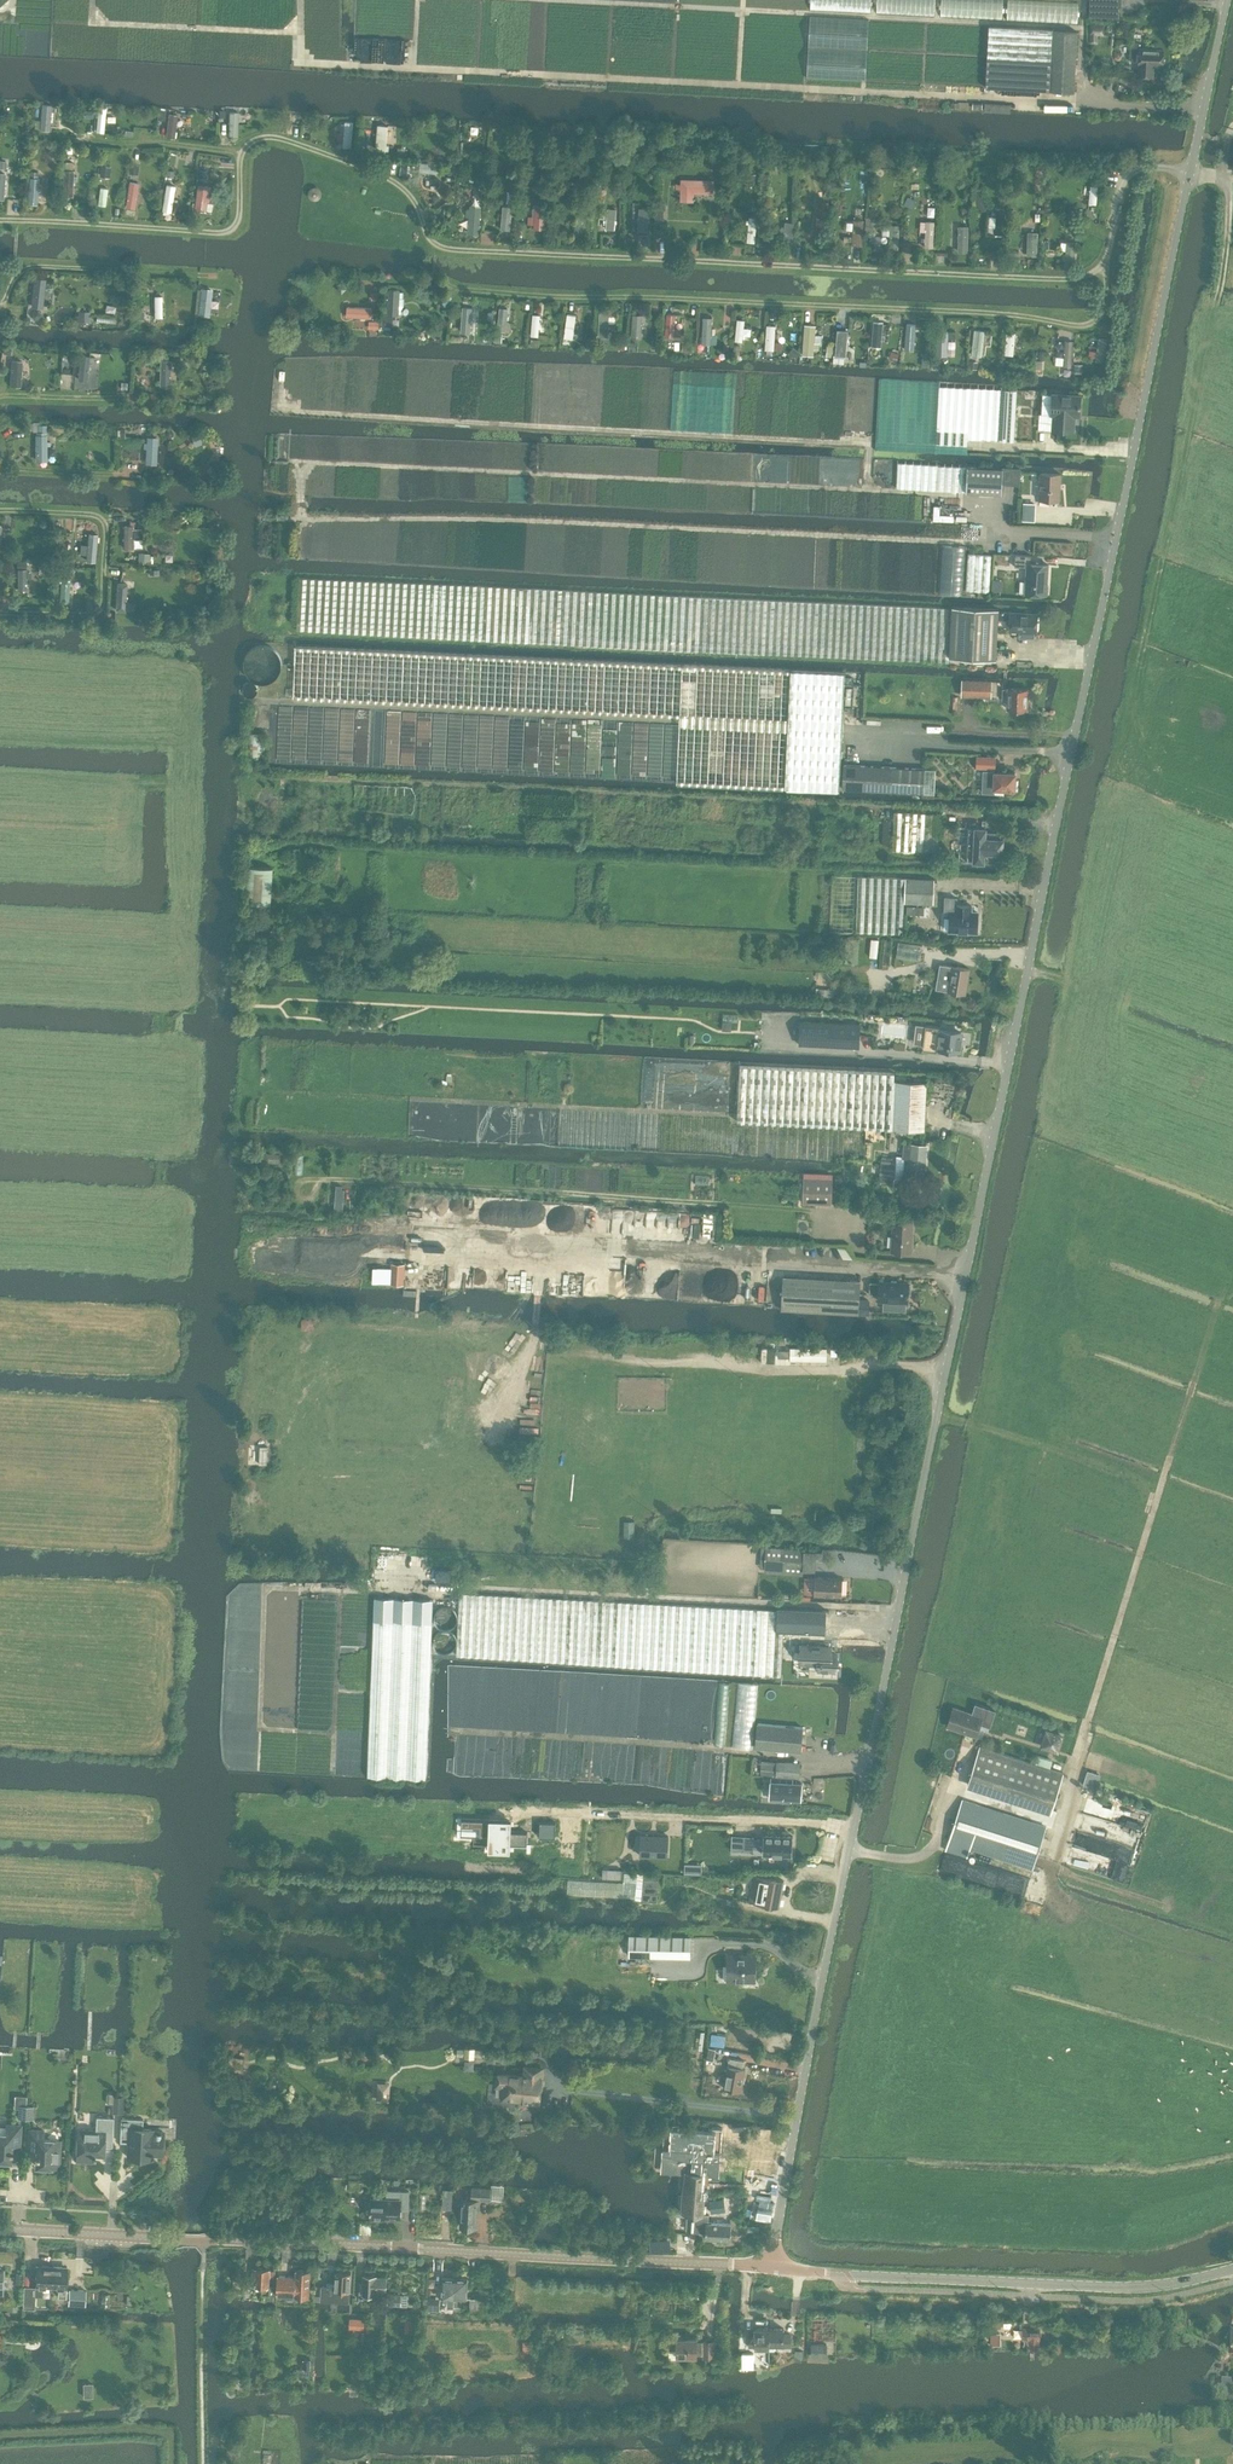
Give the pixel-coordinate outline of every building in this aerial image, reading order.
[(1107,0),(1090,0),(1089,16),(1118,17),(1119,6),(1107,5),(1107,0)] [(1091,24),(1091,41),(1096,41),(1096,33),(1102,33),(1103,25),(1091,24)] [(1074,91),(1076,46),(1077,31),(1053,30),(990,25),(985,87),(1074,91)] [(1163,65),(1164,49),(1140,48),(1140,42),(1131,42),(1130,59),(1139,59),(1139,64),(1139,75),(1153,75),(1154,64),(1163,65)] [(49,130),(51,105),(42,105),(40,130),(49,130)] [(103,133),(106,108),(98,107),(96,133),(103,133)] [(238,137),(239,113),(229,113),(228,137),(238,137)] [(170,114),(166,135),(175,137),(178,115),(170,114)] [(354,123),(345,122),(343,148),(351,149),(354,123)] [(386,152),(388,126),(378,125),(376,151),(386,152)] [(714,149),(714,163),(725,163),(725,149),(714,149)] [(442,166),(421,163),(420,173),(441,175),(442,166)] [(130,164),(130,171),(137,172),(138,165),(130,164)] [(65,170),(63,197),(71,198),(73,171),(65,170)] [(539,179),(536,181),(540,188),(552,181),(546,170),(543,172),(544,174),(538,177),(539,179)] [(30,178),(29,204),(37,205),(39,179),(39,178),(30,178)] [(715,179),(682,178),(682,182),(677,182),(677,188),(681,188),(681,198),(695,199),(695,192),(714,193),(715,179)] [(129,182),(126,206),(133,207),(137,183),(129,182)] [(167,184),(162,211),(171,212),(175,186),(167,184)] [(197,184),(195,211),(204,212),(207,185),(197,184)] [(1097,206),(1099,187),(1091,186),(1089,205),(1097,206)] [(100,187),(98,206),(105,207),(107,188),(100,187)] [(535,206),(534,211),(536,211),(535,228),(545,228),(546,203),(537,202),(537,206),(535,206)] [(819,203),(816,230),(824,231),(825,225),(828,225),(829,219),(826,219),(827,204),(819,203)] [(504,205),(502,229),(510,229),(512,205),(504,205)] [(481,207),(470,206),(468,234),(479,235),(481,207)] [(608,206),(606,228),(615,229),(617,207),(608,206)] [(647,233),(649,208),(639,207),(638,233),(647,233)] [(663,223),(664,208),(656,208),(655,223),(663,223)] [(1004,236),(1006,209),(996,209),(995,235),(1004,236)] [(749,218),(747,242),(754,243),(756,219),(749,218)] [(862,246),(864,220),(854,220),(853,246),(862,246)] [(865,220),(865,232),(875,232),(875,220),(865,220)] [(780,228),(779,237),(784,237),(783,247),(792,248),(793,223),(785,222),(784,228),(780,228)] [(935,222),(926,222),(925,249),(934,249),(935,222)] [(890,225),(888,250),(897,251),(899,225),(890,225)] [(959,226),(958,253),(967,253),(967,227),(959,226)] [(1028,231),(1027,256),(1037,256),(1038,232),(1028,231)] [(1063,255),(1063,261),(1065,261),(1065,268),(1073,269),(1076,242),(1067,241),(1066,256),(1063,255)] [(36,281),(34,308),(42,309),(45,282),(36,281)] [(203,287),(199,314),(208,315),(211,288),(203,287)] [(389,288),(387,314),(398,314),(399,289),(389,288)] [(348,305),(347,316),(371,317),(372,307),(348,305)] [(500,307),(497,330),(505,331),(508,308),(500,307)] [(78,310),(77,321),(90,322),(91,311),(78,310)] [(600,311),(598,336),(608,337),(609,312),(600,311)] [(33,315),(32,317),(33,319),(33,320),(35,321),(36,321),(38,321),(39,320),(40,319),(41,317),(40,315),(39,314),(38,313),(36,313),(35,313),(33,314),(33,315)] [(533,314),(531,335),(538,336),(540,314),(533,314)] [(667,314),(666,335),(675,336),(676,314),(667,314)] [(385,315),(385,326),(393,326),(393,316),(385,315)] [(633,315),(632,336),(641,337),(643,315),(633,315)] [(737,320),(735,343),(742,343),(744,320),(737,320)] [(873,322),(871,347),(880,348),(883,323),(873,322)] [(767,325),(765,350),(773,351),(775,326),(767,325)] [(805,325),(803,356),(813,357),(813,350),(818,351),(819,344),(814,343),(815,326),(805,325)] [(1098,338),(1095,362),(1104,363),(1107,339),(1098,338)] [(1065,341),(1063,367),(1072,368),(1073,341),(1065,341)] [(733,344),(732,354),(740,354),(741,345),(733,344)] [(793,348),(789,354),(795,358),(799,352),(793,348)] [(81,355),(78,379),(87,380),(90,356),(81,355)] [(144,357),(138,361),(141,365),(147,361),(144,357)] [(161,360),(160,384),(171,385),(172,361),(161,360)] [(968,360),(968,368),(978,369),(978,361),(968,360)] [(22,361),(11,361),(9,387),(21,388),(22,361)] [(1014,440),(1016,390),(939,386),(936,444),(967,445),(968,438),(1014,440)] [(1054,414),(1053,430),(1073,431),(1074,415),(1079,415),(1080,395),(1052,394),(1051,413),(1054,414)] [(199,433),(192,435),(195,446),(202,443),(199,433)] [(46,436),(36,436),(36,460),(47,460),(47,444),(51,444),(51,440),(47,440),(47,436),(46,436)] [(147,436),(146,463),(157,463),(158,437),(147,436)] [(896,488),(900,488),(1001,494),(1002,482),(1020,483),(1021,468),(1003,467),(1003,468),(967,466),(938,465),(898,462),(896,488)] [(1059,500),(1061,473),(1040,472),(1039,499),(1059,500)] [(1023,502),(1022,510),(1035,511),(1035,502),(1023,502)] [(133,526),(124,526),(124,548),(133,548),(133,526)] [(87,554),(86,560),(96,561),(99,534),(89,533),(88,544),(87,554)] [(139,553),(139,560),(151,561),(152,553),(139,553)] [(69,554),(66,558),(72,562),(75,558),(69,554)] [(967,554),(965,591),(989,592),(991,555),(967,554)] [(1015,554),(1015,566),(1027,567),(1025,593),(1046,594),(1046,592),(1048,590),(1049,585),(1047,583),(1048,564),(1031,563),(1031,555),(1028,554),(1015,554)] [(27,569),(18,569),(18,589),(27,589),(26,570),(27,569)] [(952,606),(952,608),(299,578),(296,630),(385,634),(949,662),(950,657),(996,659),(998,609),(952,606)] [(69,604),(70,579),(60,579),(59,604),(69,604)] [(118,583),(116,610),(126,610),(127,584),(118,583)] [(1036,632),(1037,613),(1010,612),(1009,631),(1036,632)] [(569,709),(572,658),(296,644),(294,695),(569,709)] [(680,721),(843,730),(846,671),(572,658),(569,709),(681,714),(680,721)] [(962,679),(961,696),(991,697),(992,680),(962,679)] [(1027,709),(1027,688),(1009,687),(1009,688),(1003,688),(1002,699),(1008,699),(1008,709),(1027,709)] [(840,789),(843,730),(680,721),(677,781),(840,789)] [(983,769),(982,791),(994,792),(994,787),(1010,788),(1010,789),(1016,789),(1016,778),(1015,778),(1015,772),(994,771),(994,768),(995,768),(995,757),(977,756),(977,767),(988,767),(988,770),(983,769)] [(935,769),(925,768),(843,765),(842,789),(934,792),(935,769)] [(895,811),(893,850),(923,851),(940,852),(941,813),(895,811)] [(1000,853),(1003,853),(1003,838),(1000,838),(1001,832),(986,831),(986,827),(968,826),(966,861),(984,862),(984,858),(999,859),(1000,853)] [(246,866),(244,902),(271,903),(273,867),(246,866)] [(935,878),(905,877),(859,875),(857,931),(903,933),(904,902),(933,903),(935,878)] [(945,896),(944,911),(950,911),(949,930),(958,931),(958,932),(968,933),(968,931),(977,932),(978,912),(970,911),(970,906),(971,906),(971,905),(957,904),(957,897),(945,896)] [(907,906),(906,913),(923,914),(923,907),(907,906)] [(892,940),(885,939),(883,961),(890,961),(892,940)] [(848,941),(847,962),(858,962),(859,942),(848,941)] [(898,941),(896,957),(920,960),(922,945),(898,941)] [(970,968),(952,965),(940,963),(936,989),(966,993),(970,968)] [(868,988),(844,987),(844,995),(868,996),(868,988)] [(818,988),(817,996),(834,997),(835,989),(818,988)] [(722,1021),(722,1030),(731,1030),(732,1021),(722,1021)] [(801,1021),(800,1044),(859,1047),(861,1024),(801,1021)] [(940,1027),(925,1025),(922,1050),(938,1052),(938,1048),(960,1050),(961,1032),(940,1029),(940,1027)] [(924,1131),(927,1082),(894,1080),(895,1073),(739,1065),(736,1120),(924,1131)] [(905,1144),(904,1155),(893,1155),(893,1158),(881,1157),(879,1176),(904,1179),(904,1176),(909,1177),(910,1168),(924,1169),(926,1146),(905,1144)] [(803,1203),(832,1204),(833,1179),(804,1178),(803,1203)] [(336,1185),(334,1210),(343,1210),(345,1189),(342,1189),(342,1185),(336,1185)] [(892,1251),(911,1252),(913,1222),(894,1220),(892,1251)] [(845,1247),(836,1246),(842,1257),(852,1257),(845,1247)] [(390,1283),(400,1284),(404,1284),(405,1263),(392,1262),(391,1262),(391,1267),(391,1272),(390,1283)] [(767,1275),(712,1272),(710,1305),(766,1308),(767,1275)] [(784,1276),(782,1308),(869,1313),(870,1299),(859,1299),(860,1280),(784,1276)] [(878,1300),(883,1300),(883,1309),(892,1309),(905,1310),(905,1301),(907,1302),(908,1293),(910,1293),(910,1285),(910,1284),(908,1284),(908,1283),(889,1282),(879,1281),(879,1282),(870,1282),(869,1294),(879,1294),(878,1300)] [(790,1347),(790,1360),(797,1360),(827,1361),(827,1348),(790,1347)] [(624,1520),(624,1537),(634,1537),(634,1520),(624,1520)] [(765,1567),(765,1572),(802,1575),(803,1570),(814,1571),(815,1560),(822,1560),(823,1551),(805,1550),(805,1549),(766,1546),(765,1567)] [(816,1577),(815,1594),(841,1595),(842,1578),(816,1576),(816,1577)] [(460,1593),(456,1654),(568,1661),(610,1664),(781,1675),(783,1631),(801,1632),(825,1633),(826,1610),(777,1607),(777,1609),(460,1593)] [(426,1767),(433,1599),(375,1597),(368,1775),(426,1778),(426,1767)] [(802,1651),(802,1662),(809,1663),(809,1669),(823,1669),(823,1675),(832,1675),(833,1670),(835,1670),(835,1663),(835,1661),(836,1653),(829,1652),(829,1646),(818,1646),(817,1646),(803,1645),(802,1651)] [(953,1707),(947,1726),(976,1735),(978,1729),(987,1732),(991,1721),(995,1709),(975,1703),(972,1713),(953,1707)] [(800,1751),(801,1727),(755,1724),(754,1748),(800,1751)] [(1047,1732),(1042,1746),(1057,1751),(1061,1737),(1047,1732)] [(1051,1810),(1064,1772),(980,1746),(968,1783),(1051,1810)] [(773,1775),(774,1760),(762,1760),(761,1774),(773,1775)] [(800,1762),(778,1761),(774,1760),(773,1775),(777,1776),(799,1777),(800,1762)] [(801,1781),(798,1781),(798,1778),(778,1777),(771,1776),(769,1799),(797,1800),(797,1797),(801,1797),(801,1781)] [(1032,1867),(1046,1826),(962,1799),(946,1850),(967,1857),(970,1847),(1032,1867)] [(462,1819),(461,1826),(479,1827),(479,1835),(489,1835),(488,1849),(511,1850),(511,1844),(528,1844),(528,1831),(512,1831),(511,1819),(490,1818),(489,1819),(462,1819)] [(540,1821),(540,1837),(555,1837),(556,1822),(540,1821)] [(641,1834),(640,1854),(668,1856),(669,1835),(641,1834)] [(745,1835),(744,1850),(754,1851),(754,1848),(763,1848),(763,1854),(792,1855),(793,1836),(763,1834),(763,1838),(754,1837),(754,1835),(745,1835)] [(685,1863),(684,1872),(693,1872),(693,1863),(685,1863)] [(607,1868),(607,1877),(621,1878),(622,1868),(607,1868)] [(784,1880),(766,1876),(767,1871),(755,1870),(750,1900),(779,1906),(784,1880)] [(657,1901),(659,1872),(645,1871),(642,1900),(657,1901)] [(629,1935),(629,1955),(689,1956),(690,1937),(629,1935)] [(727,1980),(744,1980),(755,1980),(756,1956),(738,1955),(738,1958),(727,1958),(727,1980)] [(708,2047),(706,2058),(713,2060),(714,2060),(716,2049),(711,2048),(708,2047)] [(242,2070),(243,2057),(230,2056),(229,2069),(242,2070)] [(729,2057),(728,2065),(724,2087),(742,2090),(746,2068),(743,2068),(745,2060),(729,2057)] [(503,2098),(539,2101),(542,2068),(526,2066),(525,2076),(498,2073),(498,2074),(497,2084),(504,2085),(503,2098)] [(377,2082),(376,2101),(389,2101),(390,2083),(377,2082)] [(112,2113),(123,2113),(124,2096),(118,2096),(119,2093),(108,2092),(106,2094),(106,2101),(108,2104),(112,2104),(112,2113)] [(15,2094),(14,2108),(18,2108),(17,2117),(25,2118),(26,2105),(26,2095),(15,2094)] [(26,2105),(25,2118),(33,2118),(34,2105),(26,2105)] [(76,2159),(91,2160),(92,2155),(94,2155),(94,2153),(103,2154),(104,2146),(112,2147),(114,2117),(96,2116),(96,2130),(78,2129),(76,2159)] [(121,2117),(120,2141),(129,2142),(128,2157),(150,2158),(150,2154),(153,2154),(153,2153),(162,2153),(163,2131),(151,2131),(152,2129),(142,2128),(143,2118),(121,2117)] [(0,2162),(2,2160),(10,2160),(11,2144),(19,2144),(20,2125),(6,2124),(6,2133),(0,2133),(0,2162)] [(684,2213),(688,2213),(703,2214),(704,2214),(706,2196),(709,2196),(709,2186),(708,2186),(709,2175),(719,2176),(719,2172),(719,2158),(720,2158),(722,2127),(709,2127),(709,2129),(665,2126),(661,2169),(688,2171),(688,2185),(686,2184),(684,2213)] [(58,2166),(58,2154),(59,2140),(43,2139),(43,2130),(29,2129),(28,2148),(37,2149),(36,2165),(44,2166),(45,2168),(48,2170),(50,2170),(53,2169),(55,2167),(55,2166),(58,2166)] [(349,2180),(349,2190),(359,2190),(359,2181),(349,2180)] [(491,2200),(491,2198),(503,2199),(504,2185),(492,2185),(491,2188),(473,2187),(472,2199),(462,2198),(461,2215),(462,2216),(462,2227),(476,2228),(477,2208),(480,2208),(480,2199),(491,2200)] [(409,2206),(409,2191),(387,2190),(387,2198),(372,2198),(372,2208),(370,2208),(370,2210),(372,2210),(371,2216),(400,2217),(401,2206),(409,2206)] [(725,2197),(709,2199),(711,2212),(726,2210),(725,2197)] [(703,2217),(703,2214),(688,2213),(687,2229),(696,2230),(696,2229),(706,2229),(705,2237),(731,2239),(732,2223),(706,2221),(707,2217),(703,2217)] [(50,2286),(51,2266),(36,2265),(35,2288),(24,2287),(23,2306),(34,2307),(35,2295),(41,2296),(42,2286),(50,2286)] [(51,2266),(50,2286),(59,2287),(58,2296),(65,2297),(67,2266),(51,2266)] [(262,2293),(265,2293),(265,2299),(274,2299),(275,2286),(270,2285),(270,2277),(271,2270),(271,2268),(256,2267),(255,2281),(255,2285),(263,2285),(262,2293)] [(278,2275),(277,2294),(309,2295),(311,2270),(296,2269),(295,2276),(278,2275)] [(350,2302),(350,2298),(351,2272),(336,2271),(335,2285),(321,2285),(320,2300),(350,2302)] [(16,2273),(15,2283),(23,2283),(23,2273),(16,2273)] [(368,2293),(375,2294),(376,2288),(386,2289),(387,2277),(377,2276),(377,2275),(375,2275),(373,2273),(370,2273),(369,2274),(364,2274),(363,2282),(360,2282),(360,2292),(360,2293),(360,2299),(368,2300),(368,2293)] [(447,2305),(454,2305),(455,2277),(443,2277),(442,2297),(447,2297),(447,2305)] [(454,2305),(453,2311),(460,2312),(460,2305),(461,2298),(466,2298),(467,2278),(455,2277),(454,2305)] [(69,2288),(68,2305),(69,2305),(79,2305),(85,2305),(86,2289),(69,2288)] [(388,2293),(388,2304),(401,2305),(407,2305),(407,2294),(402,2294),(388,2293)] [(427,2298),(427,2310),(439,2311),(439,2309),(435,2308),(435,2298),(427,2298)] [(482,2313),(482,2298),(470,2298),(469,2312),(482,2313)] [(349,2317),(348,2327),(363,2329),(364,2318),(349,2317)] [(405,2318),(405,2329),(415,2329),(416,2319),(405,2318)] [(1016,2339),(1023,2339),(1023,2340),(1027,2339),(1027,2343),(1029,2343),(1029,2344),(1039,2344),(1039,2340),(1041,2340),(1041,2326),(1023,2327),(1016,2328),(1016,2339)] [(769,2350),(769,2347),(769,2328),(755,2328),(755,2337),(749,2337),(749,2347),(755,2347),(755,2350),(769,2350)] [(769,2328),(769,2347),(775,2347),(775,2343),(784,2343),(784,2346),(791,2346),(791,2334),(784,2334),(784,2328),(769,2328)] [(697,2337),(677,2337),(669,2337),(669,2358),(677,2358),(677,2355),(697,2355),(697,2354),(704,2354),(704,2357),(714,2357),(713,2340),(704,2340),(704,2341),(697,2341),(697,2337)] [(827,2344),(811,2343),(811,2356),(826,2356),(827,2344)] [(83,2397),(93,2397),(93,2382),(82,2383),(83,2397)]
